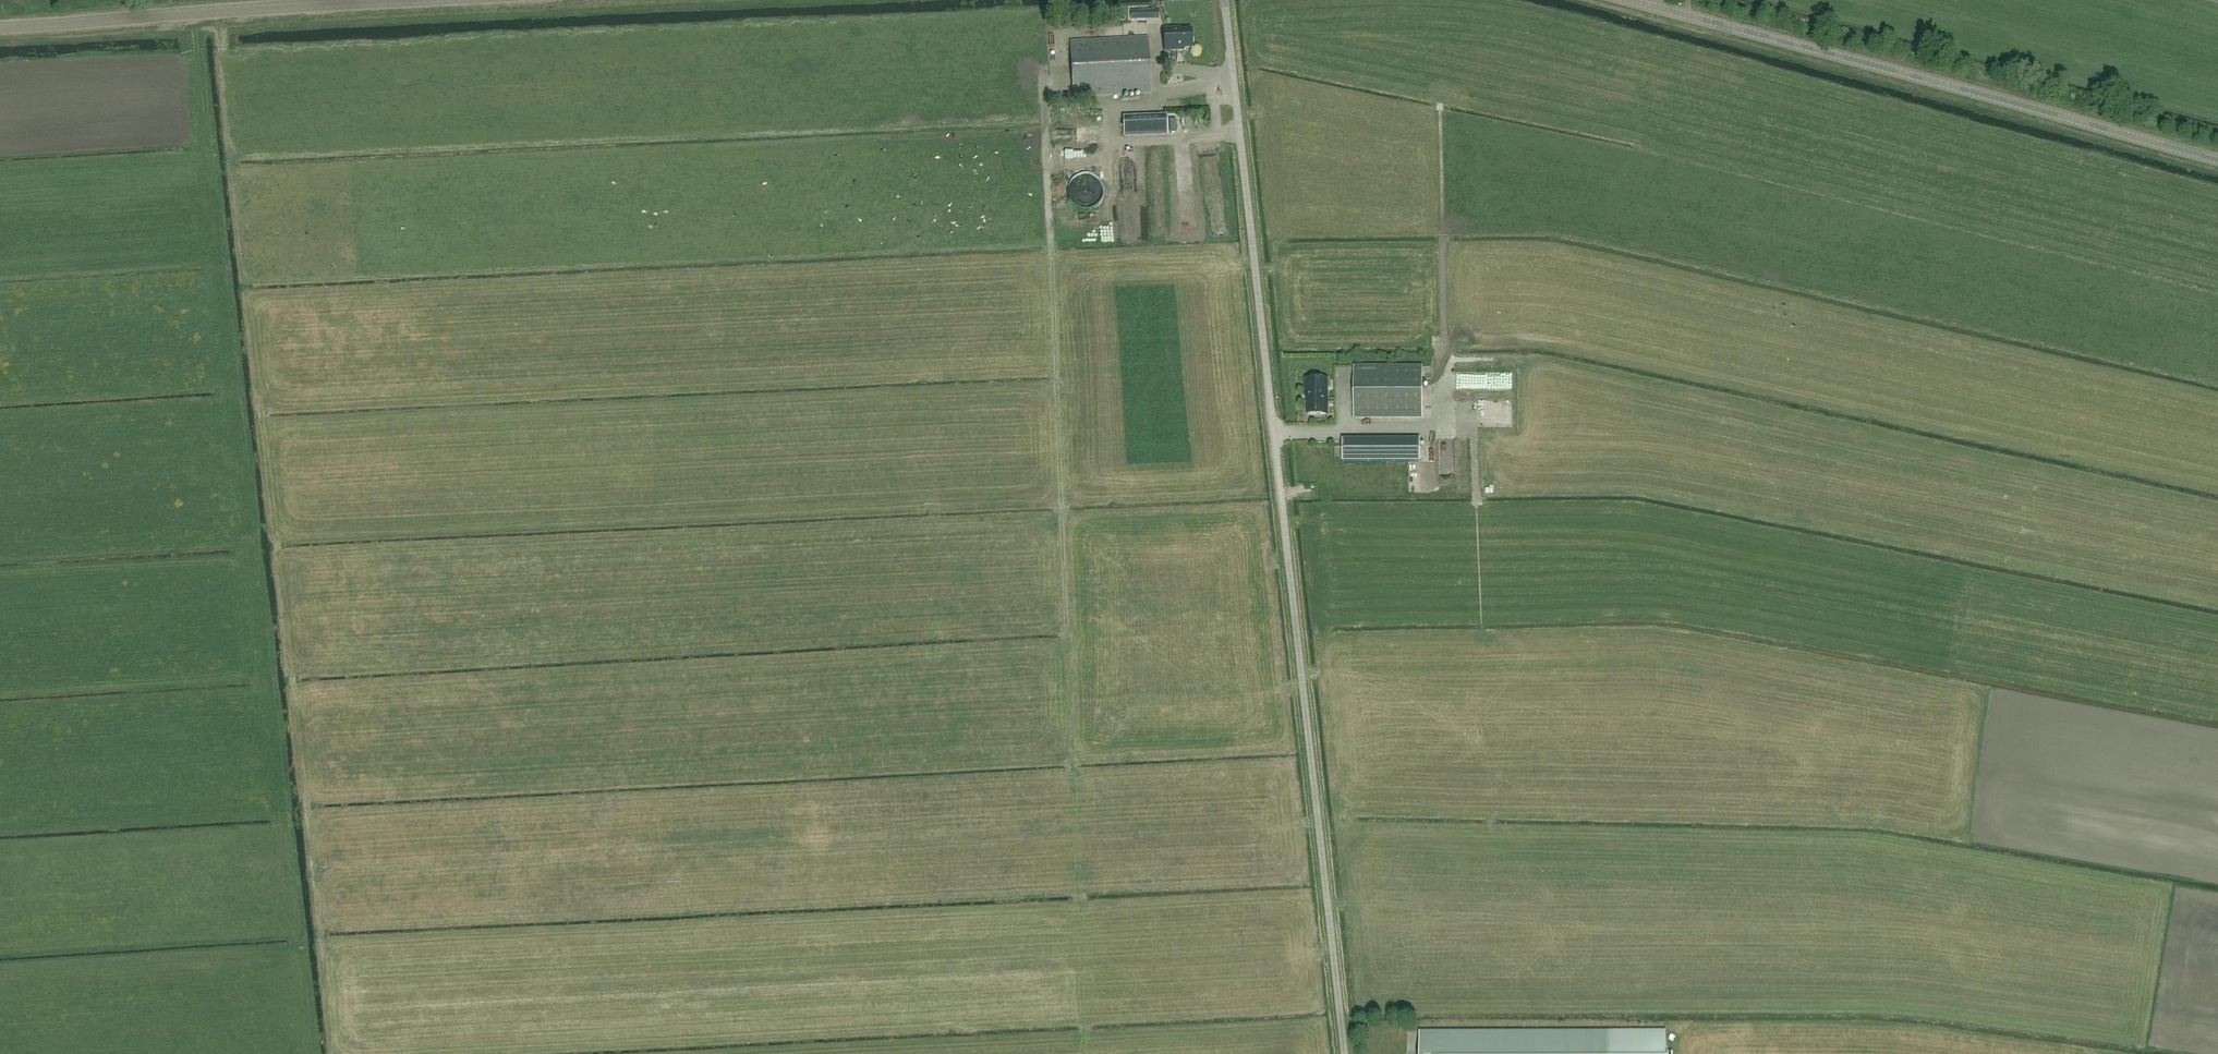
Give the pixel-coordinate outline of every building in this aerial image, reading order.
[(1154,19),(1154,10),(1139,10),(1139,19),(1154,19)] [(1180,30),(1180,28),(1164,29),(1165,52),(1185,51),(1185,48),(1193,48),(1192,29),(1180,30)] [(1073,96),(1151,93),(1149,37),(1071,40),(1073,96)] [(1124,136),(1168,135),(1167,115),(1124,117),(1124,136)] [(1215,161),(1215,144),(1200,144),(1200,161),(1215,161)] [(1210,170),(1202,170),(1202,180),(1210,180),(1210,170)] [(1087,173),(1084,173),(1081,174),(1078,175),(1075,177),(1073,179),(1071,181),(1069,184),(1068,188),(1068,191),(1068,194),(1069,197),(1071,200),(1072,203),(1075,205),(1078,207),(1081,208),(1084,209),(1087,209),(1090,208),(1093,207),(1096,205),(1099,203),(1101,200),(1102,197),(1103,194),(1103,191),(1103,188),(1102,185),(1101,182),(1099,179),(1096,177),(1094,175),(1091,174),(1087,173)] [(1423,367),(1354,367),(1354,418),(1423,417),(1423,367)] [(1328,415),(1328,379),(1306,379),(1306,393),(1308,393),(1308,402),(1306,402),(1306,412),(1308,412),(1308,415),(1328,415)] [(1457,390),(1491,391),(1491,380),(1457,380),(1457,390)] [(1498,408),(1497,420),(1509,421),(1510,409),(1498,408)] [(1343,438),(1343,461),(1421,461),(1421,439),(1343,438)] [(1440,471),(1440,485),(1454,485),(1454,468),(1448,468),(1449,471),(1440,471)] [(1420,1053),(1666,1053),(1666,1031),(1420,1031),(1420,1053)] [(1418,1053),(1418,1033),(1406,1033),(1406,1053),(1418,1053)]
